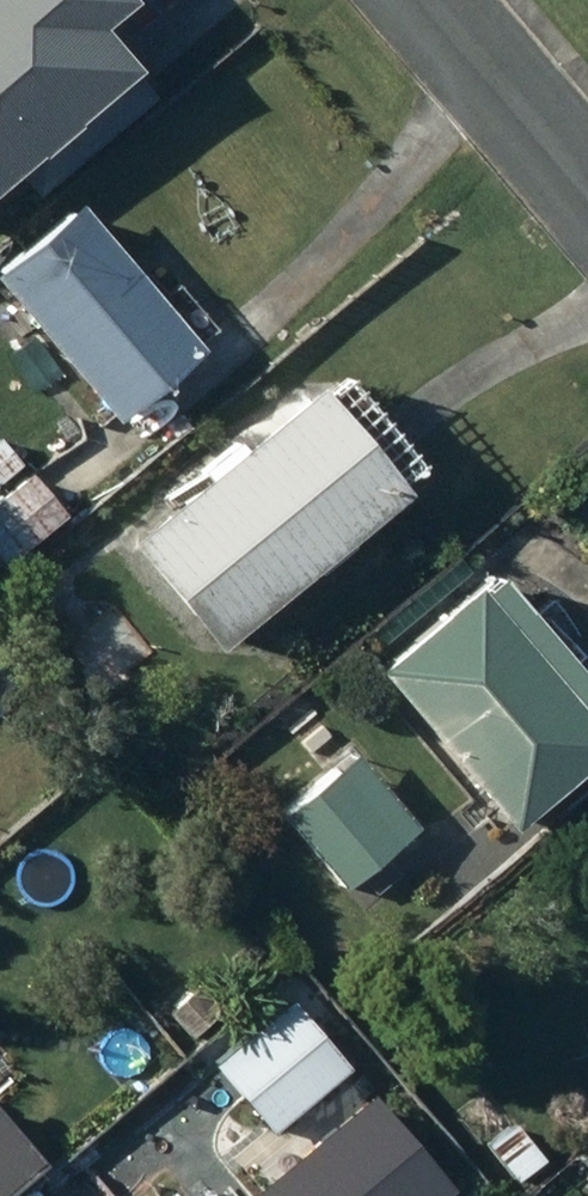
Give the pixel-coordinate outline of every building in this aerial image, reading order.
[(19,170),(41,196),(155,97),(133,72),(138,68),(101,25),(130,0),(0,0),(0,187),(19,170)] [(0,270),(0,287),(118,424),(205,350),(79,203),(0,270)] [(209,478),(134,542),(224,649),(408,493),(400,483),(420,466),(347,380),(328,396),(319,385),(244,449),(234,437),(199,466),(209,478)] [(22,464),(0,437),(0,482),(22,464)] [(0,498),(0,567),(2,569),(67,516),(31,473),(0,498)] [(582,654),(553,622),(545,629),(500,579),(484,593),(478,586),(383,671),(501,804),(421,875),(452,911),(537,836),(524,821),(587,764),(587,681),(572,662),(582,654)] [(355,759),(288,821),(349,888),(416,826),(355,759)] [(135,1014),(109,1040),(134,1065),(160,1039),(135,1014)] [(45,1167),(0,1115),(0,1195),(11,1195),(45,1167)] [(488,1149),(518,1181),(543,1156),(513,1125),(488,1149)] [(53,1195),(117,1195),(89,1164),(53,1195)]
